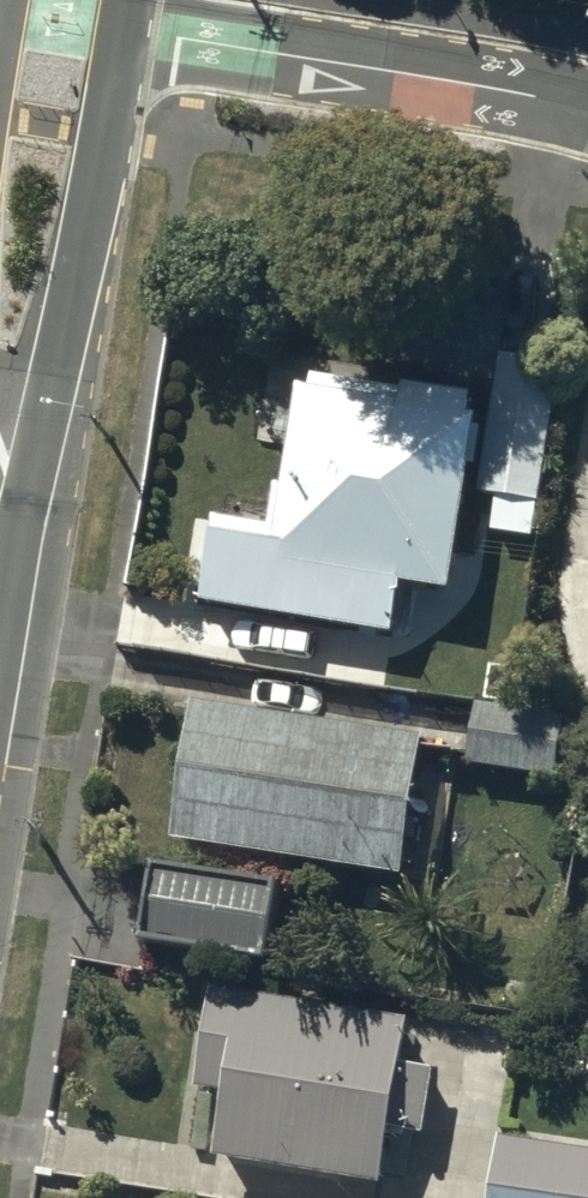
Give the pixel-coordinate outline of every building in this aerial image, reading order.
[(562,353),(497,345),(476,486),(543,495),(562,353)] [(213,503),(198,589),(391,623),(400,571),(446,579),(480,384),(299,353),(271,513),(213,503)] [(416,724),(187,692),(167,831),(397,863),(416,724)] [(567,709),(474,695),(465,760),(557,774),(567,709)] [(271,863),(151,848),(141,929),(261,943),(271,863)] [(405,1005),(209,973),(193,1077),(219,1081),(208,1148),(376,1175),(385,1118),(421,1124),(431,1059),(397,1053),(405,1005)] [(499,1131),(490,1197),(587,1197),(587,1141),(499,1131)]
